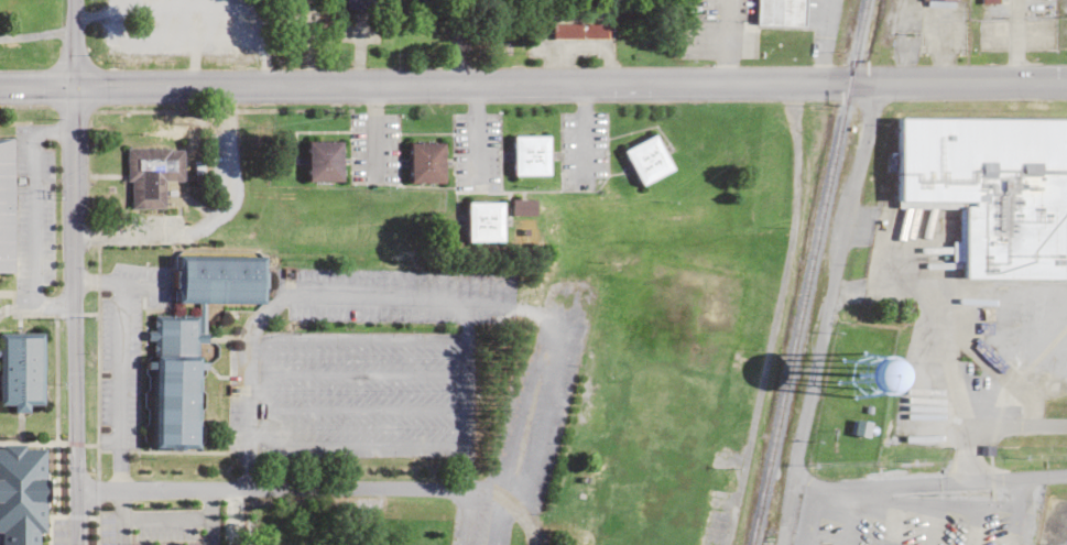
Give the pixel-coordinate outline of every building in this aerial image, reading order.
[(607,38),(607,23),(552,23),(552,38),(607,38)] [(897,116),(894,207),(957,209),(955,262),(962,263),(962,278),(1066,281),(1066,122),(897,116)] [(13,271),(0,271),(0,135),(13,135),(13,271)] [(673,172),(656,135),(624,150),(640,186),(673,172)] [(549,176),(549,136),(513,136),(513,176),(549,176)] [(342,181),(342,142),(307,142),(307,181),(342,181)] [(444,143),(408,143),(408,183),(444,183),(444,143)] [(164,208),(164,179),(182,179),(183,147),(127,147),(126,207),(164,208)] [(511,216),(536,216),(536,200),(511,200),(511,216)] [(503,202),(468,202),(468,243),(503,243),(503,202)] [(176,301),(261,302),(262,257),(176,257),(176,301)] [(198,313),(150,313),(150,449),(197,449),(198,313)] [(43,403),(0,403),(0,330),(43,330),(43,403)] [(852,435),(868,438),(870,423),(854,420),(852,435)] [(40,532),(40,544),(0,544),(0,532),(0,445),(2,445),(2,438),(29,438),(29,444),(46,444),(46,475),(51,475),(51,499),(45,499),(45,532),(40,532)]
